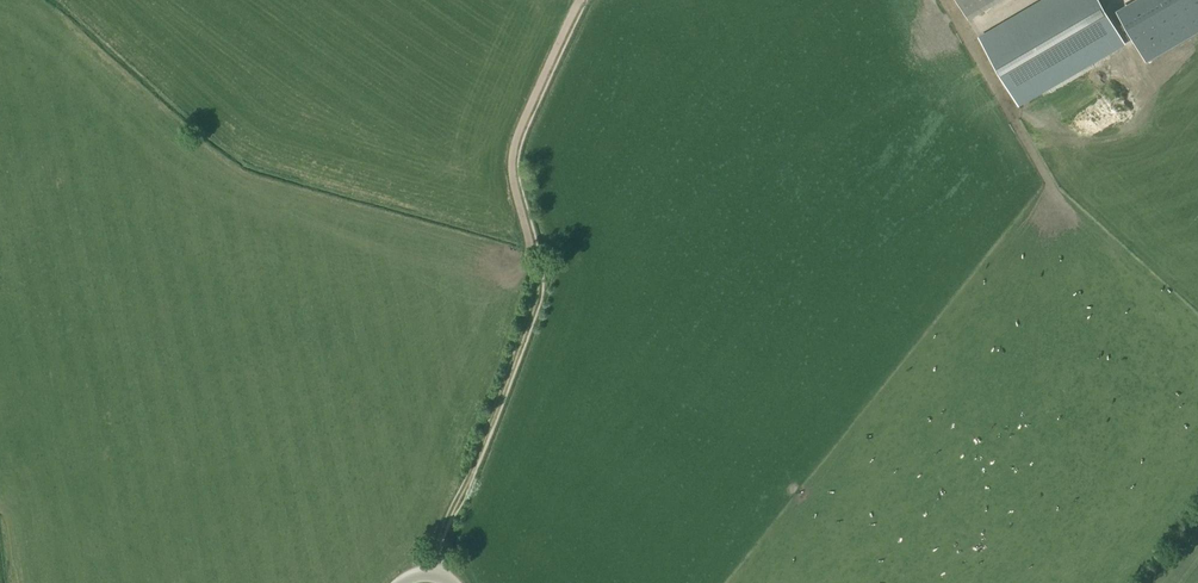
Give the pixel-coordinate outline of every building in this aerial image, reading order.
[(969,21),(1004,0),(956,0),(969,21)] [(978,37),(1019,107),(1126,45),(1100,0),(1042,0),(978,37)] [(1117,12),(1144,60),(1197,29),(1197,0),(1138,0),(1117,12)] [(1129,67),(1141,60),(1131,44),(1119,51),(1129,67)]
